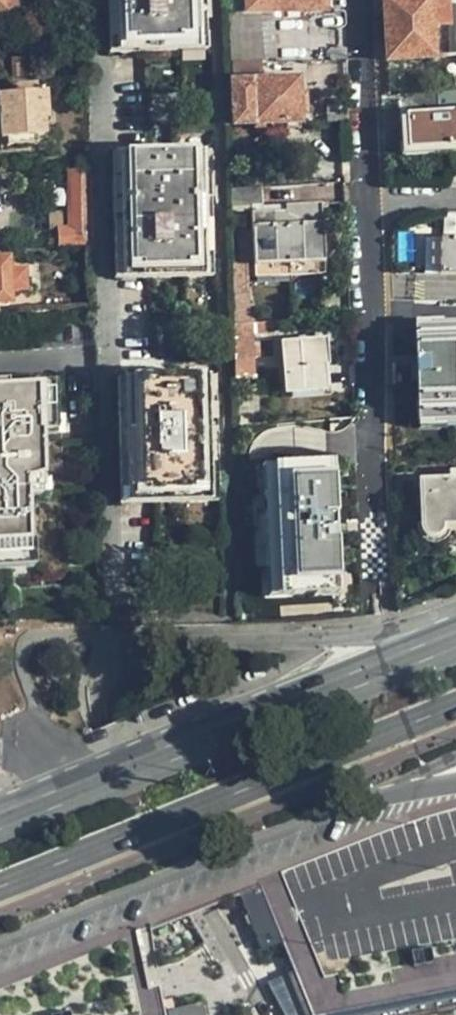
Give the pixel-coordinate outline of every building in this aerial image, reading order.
[(4,14),(5,9),(21,9),(20,0),(0,0),(0,13),(4,14)] [(123,40),(131,40),(198,38),(197,0),(114,0),(115,40),(123,40)] [(323,0),(241,0),(241,10),(280,11),(324,11),(323,0)] [(382,62),(455,56),(455,0),(380,0),(382,62)] [(228,11),(229,60),(260,58),(258,29),(239,29),(238,11),(228,11)] [(10,77),(34,75),(33,56),(9,57),(10,77)] [(230,126),(246,125),(299,123),(297,75),(261,77),(260,58),(229,60),(229,79),(225,79),(226,126),(230,126)] [(3,139),(10,139),(44,137),(43,120),(47,119),(45,90),(0,92),(0,139),(3,139)] [(405,115),(455,111),(455,91),(404,96),(405,115)] [(405,115),(407,147),(455,145),(455,111),(405,115)] [(246,152),(246,125),(230,126),(231,152),(246,152)] [(119,266),(203,264),(201,152),(117,154),(119,266)] [(57,226),(58,245),(90,244),(89,168),(65,169),(67,224),(57,226)] [(252,212),(253,263),(321,261),(319,204),(283,205),(283,212),(252,212)] [(446,213),(446,235),(455,235),(455,213),(446,213)] [(436,276),(455,276),(455,239),(435,239),(436,276)] [(9,299),(6,260),(0,260),(0,300),(9,299)] [(321,273),(321,261),(253,263),(254,275),(321,273)] [(246,264),(230,264),(232,325),(248,324),(246,264)] [(396,302),(397,313),(447,313),(447,302),(396,302)] [(447,302),(447,313),(448,345),(455,345),(455,302),(447,302)] [(448,361),(448,345),(447,313),(397,313),(396,361),(448,361)] [(276,332),(275,322),(253,323),(253,334),(276,332)] [(253,334),(253,323),(248,324),(232,325),(233,378),(254,377),(253,365),(253,334)] [(282,392),(301,390),(319,388),(315,341),(279,344),(282,392)] [(125,489),(186,488),(207,488),(206,377),(124,378),(125,489)] [(53,383),(0,386),(0,557),(25,555),(25,541),(24,513),(21,513),(21,501),(24,501),(24,495),(24,490),(21,490),(21,481),(40,477),(39,453),(36,453),(35,441),(39,441),(39,436),(39,431),(35,431),(35,423),(54,419),(53,383)] [(54,436),(54,419),(35,423),(35,431),(39,431),(39,436),(54,436)] [(288,503),(319,502),(335,501),(330,420),(234,428),(235,454),(254,453),(259,537),(290,535),(288,503)] [(449,472),(449,478),(420,480),(422,535),(433,540),(439,540),(445,530),(455,529),(455,471),(449,472)] [(40,494),(40,477),(21,481),(21,490),(24,490),(24,495),(40,494)] [(336,518),(335,501),(319,502),(320,518),(336,518)] [(311,534),(290,535),(290,542),(282,551),(283,565),(292,571),(292,581),(302,581),(303,584),(315,584),(315,580),(325,580),(325,569),(328,569),(326,543),(311,544),(311,534)] [(0,557),(0,569),(31,567),(30,541),(25,541),(25,555),(0,557)] [(264,884),(282,928),(287,942),(297,966),(304,963),(306,968),(311,980),(319,1000),(321,1008),(322,1014),(336,1011),(368,1005),(383,1002),(399,1000),(417,996),(432,993),(449,990),(455,989),(455,932),(317,959),(283,875),(264,884)] [(263,951),(287,942),(282,928),(264,884),(240,893),(263,951)] [(154,1003),(138,930),(110,942),(120,999),(35,1014),(157,1014),(154,1003)] [(163,945),(170,985),(210,977),(202,938),(163,945)] [(399,1000),(383,1002),(368,1005),(336,1011),(322,1014),(321,1008),(319,1000),(311,980),(306,968),(296,972),(313,1014),(401,1014),(399,1000)] [(449,990),(432,993),(437,1014),(454,1014),(449,990)] [(420,1014),(437,1014),(432,993),(417,996),(420,1014)] [(417,996),(399,1000),(401,1014),(420,1014),(417,996)] [(154,1003),(157,1014),(164,1014),(163,1008),(154,1003)]
